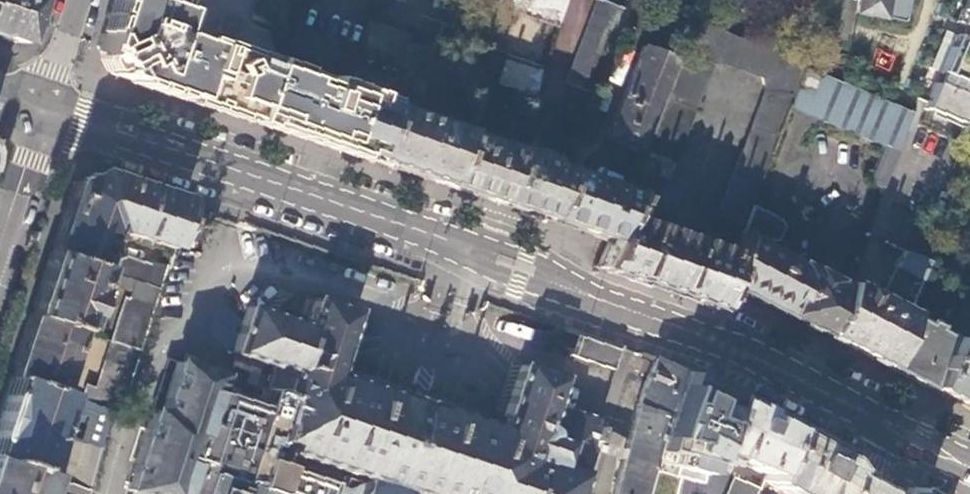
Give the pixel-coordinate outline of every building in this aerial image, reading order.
[(15,43),(29,0),(0,0),(0,38),(15,43)] [(105,16),(115,37),(122,34),(124,38),(159,24),(167,0),(110,0),(105,16)] [(159,24),(168,27),(177,0),(167,0),(159,24)] [(489,3),(556,25),(564,0),(490,0),(489,3)] [(601,0),(594,0),(563,82),(592,93),(621,17),(624,9),(601,0)] [(624,9),(621,17),(633,22),(642,0),(628,0),(624,9)] [(908,0),(858,0),(855,11),(905,20),(908,0)] [(962,10),(957,24),(969,30),(969,0),(967,0),(962,10)] [(115,63),(120,76),(132,80),(123,58),(130,55),(129,49),(124,39),(124,38),(122,34),(115,37),(105,16),(99,32),(102,31),(108,45),(96,50),(104,67),(115,63)] [(232,23),(216,18),(212,30),(229,35),(232,23)] [(368,18),(354,53),(362,56),(363,53),(398,66),(399,67),(406,42),(409,33),(368,18)] [(723,31),(697,20),(664,98),(692,109),(710,62),(723,63),(759,77),(762,89),(715,218),(741,227),(750,204),(788,102),(801,65),(723,31)] [(124,39),(129,49),(165,33),(159,24),(124,38),(124,39)] [(325,91),(330,80),(330,78),(325,76),(325,74),(316,70),(315,73),(306,70),(307,68),(296,64),(295,67),(189,33),(189,31),(175,27),(172,35),(165,33),(129,49),(130,55),(123,58),(132,80),(183,97),(235,114),(311,139),(319,118),(322,119),(331,93),(325,91)] [(95,47),(96,50),(108,45),(102,31),(99,32),(95,47)] [(927,68),(936,72),(952,35),(942,31),(927,68)] [(936,72),(956,78),(968,86),(969,84),(969,42),(952,35),(936,72)] [(443,54),(406,42),(399,67),(435,79),(443,54)] [(604,137),(635,149),(671,58),(639,46),(604,137)] [(453,85),(461,60),(443,54),(435,79),(453,85)] [(493,83),(532,97),(542,67),(502,54),(493,83)] [(477,65),(461,60),(453,85),(471,91),(477,65)] [(106,71),(120,76),(115,63),(104,67),(106,71)] [(844,83),(801,65),(788,102),(816,114),(815,116),(880,144),(896,151),(912,112),(844,83)] [(351,111),(357,89),(330,80),(325,91),(331,93),(322,119),(319,118),(311,139),(334,147),(346,110),(351,111)] [(967,124),(969,115),(969,94),(933,81),(921,107),(967,124)] [(387,99),(357,89),(351,111),(346,110),(334,147),(367,158),(384,106),(387,99)] [(692,109),(664,98),(657,116),(684,127),(692,109)] [(457,131),(384,106),(367,158),(403,170),(440,183),(457,132),(457,131)] [(684,127),(657,116),(651,132),(678,143),(684,127)] [(457,132),(440,183),(469,192),(495,200),(510,153),(511,150),(457,132)] [(678,143),(651,132),(644,150),(671,160),(678,143)] [(880,189),(896,151),(880,144),(864,182),(880,189)] [(671,160),(644,150),(638,167),(664,178),(671,160)] [(526,158),(510,153),(495,200),(517,208),(544,217),(562,170),(541,163),(542,158),(528,153),(526,158)] [(630,193),(562,170),(544,217),(564,223),(607,238),(613,240),(624,210),(630,193)] [(956,187),(969,189),(969,173),(963,172),(956,187)] [(107,228),(169,249),(183,203),(132,186),(94,174),(71,185),(49,253),(94,267),(107,228)] [(777,218),(750,204),(741,227),(739,235),(761,246),(764,239),(766,240),(776,240),(782,226),(777,218)] [(613,240),(607,238),(596,268),(624,278),(679,298),(712,310),(722,282),(721,282),(730,258),(722,256),(724,249),(627,219),(629,212),(624,210),(613,240)] [(806,269),(761,246),(739,235),(730,258),(721,282),(722,282),(748,295),(784,314),(806,269)] [(904,313),(927,261),(899,249),(877,299),(860,291),(841,281),(839,286),(820,333),(836,341),(858,352),(882,365),(904,313)] [(92,273),(94,267),(49,253),(28,315),(74,330),(78,315),(80,316),(85,299),(84,298),(92,273)] [(156,287),(163,267),(147,262),(146,265),(122,257),(115,274),(156,287)] [(114,280),(115,274),(94,267),(92,273),(114,280)] [(820,333),(839,286),(806,269),(784,314),(798,321),(820,333)] [(136,351),(156,287),(115,274),(114,280),(113,284),(132,290),(128,300),(123,298),(109,342),(136,351)] [(419,493),(574,493),(598,419),(550,403),(558,377),(519,364),(500,427),(347,378),(333,374),(337,361),(353,311),(314,298),(304,325),(246,306),(231,353),(273,366),(290,371),(267,444),(285,451),(368,478),(366,483),(362,493),(409,493),(410,491),(419,493)] [(926,388),(948,336),(934,329),(935,326),(924,321),(923,323),(904,313),(882,365),(905,376),(926,388)] [(54,392),(74,330),(28,315),(8,376),(54,392)] [(619,347),(553,325),(547,343),(568,350),(566,355),(611,370),(619,347)] [(949,335),(948,336),(926,388),(951,400),(969,410),(969,347),(949,335)] [(133,357),(136,351),(109,342),(106,349),(133,357)] [(104,358),(130,367),(133,357),(106,349),(104,358)] [(333,374),(347,378),(366,368),(357,350),(337,361),(333,374)] [(99,373),(126,382),(130,367),(104,358),(99,373)] [(651,358),(611,493),(641,493),(675,370),(651,358)] [(212,426),(267,444),(290,371),(273,366),(259,410),(214,395),(221,375),(178,361),(161,411),(181,417),(177,438),(174,439),(175,442),(180,441),(199,446),(200,450),(204,449),(203,446),(212,426)] [(677,478),(696,483),(705,449),(723,395),(713,389),(691,378),(675,370),(641,493),(673,493),(677,478)] [(111,394),(120,398),(126,382),(99,373),(94,389),(84,386),(79,401),(81,401),(106,410),(111,394)] [(54,392),(8,376),(0,401),(0,461),(35,473),(61,394),(54,392)] [(752,409),(723,395),(705,449),(763,474),(784,426),(752,409)] [(85,489),(106,410),(81,401),(77,414),(88,417),(80,442),(73,440),(60,481),(85,489)] [(272,493),(281,465),(285,451),(267,444),(212,426),(203,446),(204,449),(200,450),(199,446),(180,441),(175,442),(174,439),(177,438),(181,417),(161,411),(161,413),(153,410),(127,491),(136,493),(272,493)] [(763,474),(760,481),(786,493),(834,493),(842,476),(838,474),(840,469),(832,458),(836,452),(808,438),(784,426),(763,474)] [(85,489),(60,481),(35,473),(0,461),(0,493),(84,493),(85,489)] [(281,465),(272,493),(273,493),(362,493),(366,483),(346,477),(343,486),(337,484),(337,483),(281,465)] [(724,493),(754,493),(757,487),(731,476),(724,493)] [(863,487),(842,476),(834,493),(877,493),(863,487)] [(903,485),(900,493),(896,493),(885,492),(885,493),(919,493),(903,485)]
